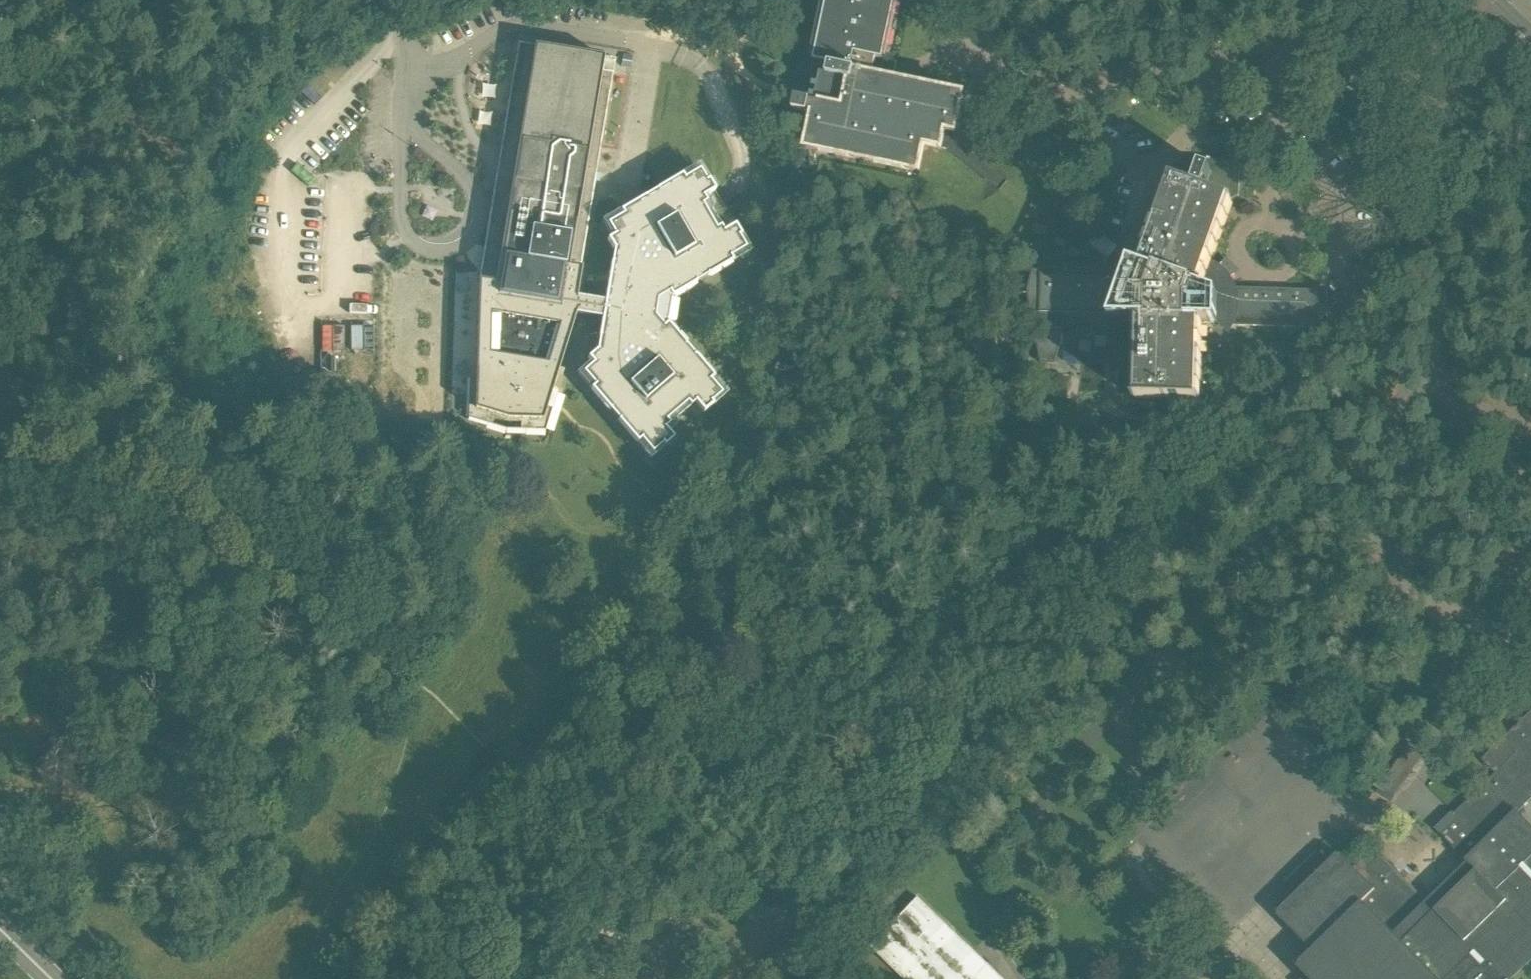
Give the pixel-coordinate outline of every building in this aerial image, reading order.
[(793,109),(802,111),(808,112),(809,109),(814,110),(811,123),(806,146),(808,146),(808,143),(813,144),(820,146),(819,151),(850,158),(851,152),(863,155),(862,158),(864,158),(864,155),(876,157),(875,163),(906,169),(907,164),(919,166),(918,170),(920,170),(925,145),(948,150),(954,140),(956,133),(957,133),(963,96),(962,96),(961,99),(950,97),(951,91),(920,85),(919,91),(907,88),(908,85),(907,85),(906,88),(880,82),(881,77),(879,76),(878,79),(873,78),(876,59),(885,61),(886,59),(880,58),(883,44),(888,46),(892,29),(886,28),(889,15),(895,16),(898,0),(826,0),(816,46),(813,59),(805,57),(795,100),(793,109)] [(642,441),(652,453),(663,444),(667,449),(675,442),(673,439),(673,438),(665,428),(669,424),(666,420),(667,420),(687,403),(690,406),(693,404),(695,402),(703,412),(713,404),(712,402),(722,393),(710,380),(714,377),(694,354),(667,323),(663,326),(656,317),(655,316),(658,300),(669,293),(671,297),(733,261),(731,258),(730,257),(746,248),(739,236),(740,235),(741,235),(738,230),(735,224),(723,231),(722,228),(720,226),(716,228),(702,205),(706,203),(703,197),(714,191),(715,190),(708,180),(707,180),(706,181),(702,173),(699,169),(684,178),(682,174),(664,184),(620,211),(621,213),(622,214),(617,218),(607,223),(610,229),(614,235),(613,236),(608,239),(610,242),(613,249),(605,301),(576,297),(586,232),(587,231),(588,223),(588,221),(589,218),(589,217),(608,100),(611,83),(613,73),(615,60),(571,52),(521,44),(519,58),(504,151),(500,169),(513,172),(494,284),(478,281),(476,371),(475,403),(474,409),(507,419),(542,421),(575,313),(602,318),(599,333),(597,349),(595,351),(588,357),(593,363),(588,367),(583,372),(594,385),(593,386),(591,388),(606,405),(637,442),(641,439),(642,441)] [(954,140),(948,150),(988,181),(1001,190),(1030,213),(1041,221),(1086,256),(1091,260),(1091,266),(1089,266),(1088,266),(1083,263),(1082,263),(1077,266),(1074,266),(1071,266),(1069,264),(1067,262),(1061,266),(1046,265),(1035,265),(1034,267),(1028,292),(1042,363),(1057,364),(1060,350),(1061,344),(1064,333),(1060,332),(1062,325),(1063,320),(1119,321),(1119,320),(1138,321),(1137,399),(1198,400),(1200,324),(1210,324),(1218,324),(1218,323),(1230,328),(1232,325),(1307,327),(1315,327),(1319,323),(1321,320),(1325,316),(1340,300),(1339,298),(1325,286),(1323,288),(1312,300),(1309,297),(1306,294),(1307,291),(1307,289),(1287,288),(1285,288),(1232,287),(1228,281),(1232,277),(1236,274),(1235,273),(1229,267),(1223,263),(1223,262),(1222,262),(1219,267),(1217,271),(1215,270),(1214,269),(1210,268),(1209,267),(1207,267),(1231,199),(1232,196),(1232,194),(1238,194),(1238,196),(1239,196),(1240,167),(1240,161),(1232,160),(1227,160),(1192,159),(1181,159),(1180,174),(1179,177),(1178,181),(1172,179),(1165,196),(1146,250),(1106,260),(1106,257),(1083,240),(1054,218),(1038,204),(1008,182),(985,164),(954,140)] [(1108,258),(1118,246),(1099,232),(1090,244),(1108,258)] [(1377,302),(1393,285),(1364,258),(1348,274),(1377,302)] [(1528,713),(1501,740),(1502,740),(1482,759),(1497,774),(1455,815),(1455,814),(1453,812),(1452,813),(1454,814),(1456,817),(1443,830),(1443,829),(1442,828),(1441,829),(1455,843),(1451,847),(1468,864),(1428,902),(1373,846),(1355,864),(1352,867),(1339,853),(1329,863),(1316,850),(1283,882),(1288,886),(1296,895),(1287,903),(1276,914),(1307,947),(1310,949),(1306,953),(1297,962),(1306,971),(1306,972),(1299,978),(1513,978),(1530,961),(1530,825),(1518,812),(1530,799),(1530,710),(1528,713)] [(991,966),(918,896),(870,946),(904,978),(1005,978),(991,966)]
